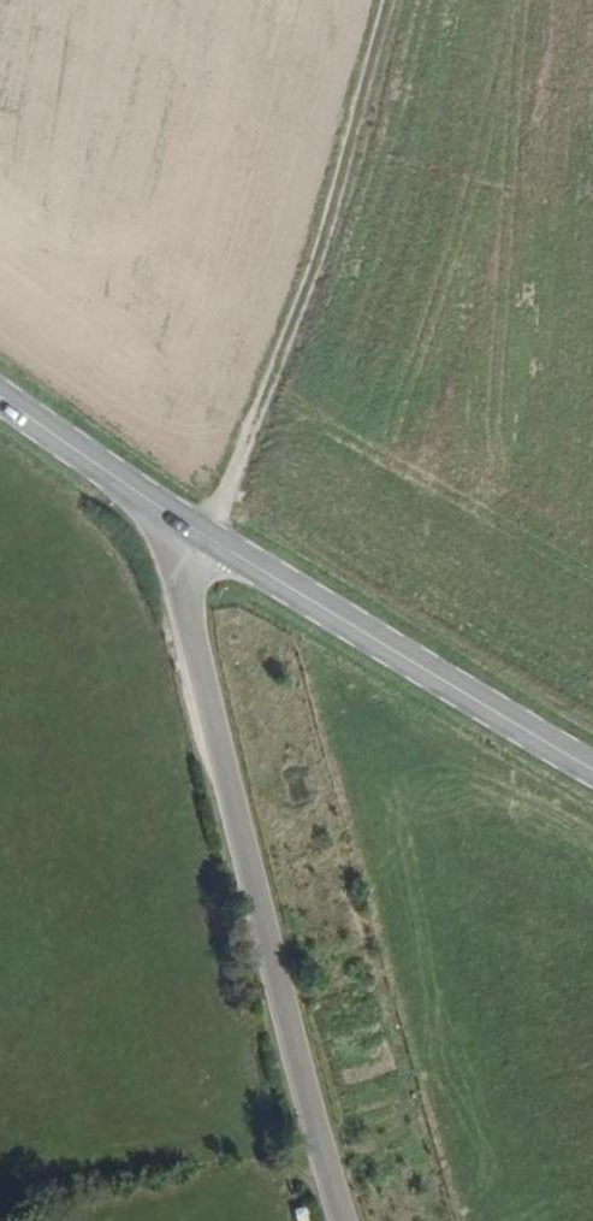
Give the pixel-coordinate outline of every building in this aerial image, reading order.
[(304,1205),(289,1209),(292,1220),(308,1220),(304,1205)]
